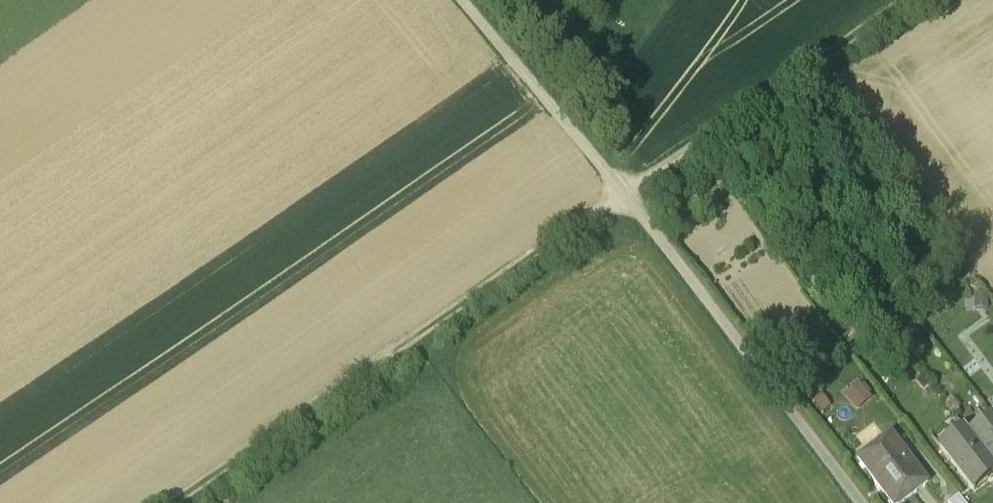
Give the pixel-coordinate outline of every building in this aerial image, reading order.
[(861,411),(876,397),(861,381),(846,395),(861,411)] [(981,429),(983,433),(972,441),(992,469),(992,420),(981,429)] [(964,432),(951,442),(954,445),(944,452),(941,448),(939,449),(973,493),(975,492),(974,491),(992,476),(992,469),(972,441),(964,432)] [(858,460),(890,502),(901,502),(927,483),(890,436),(858,460)]
